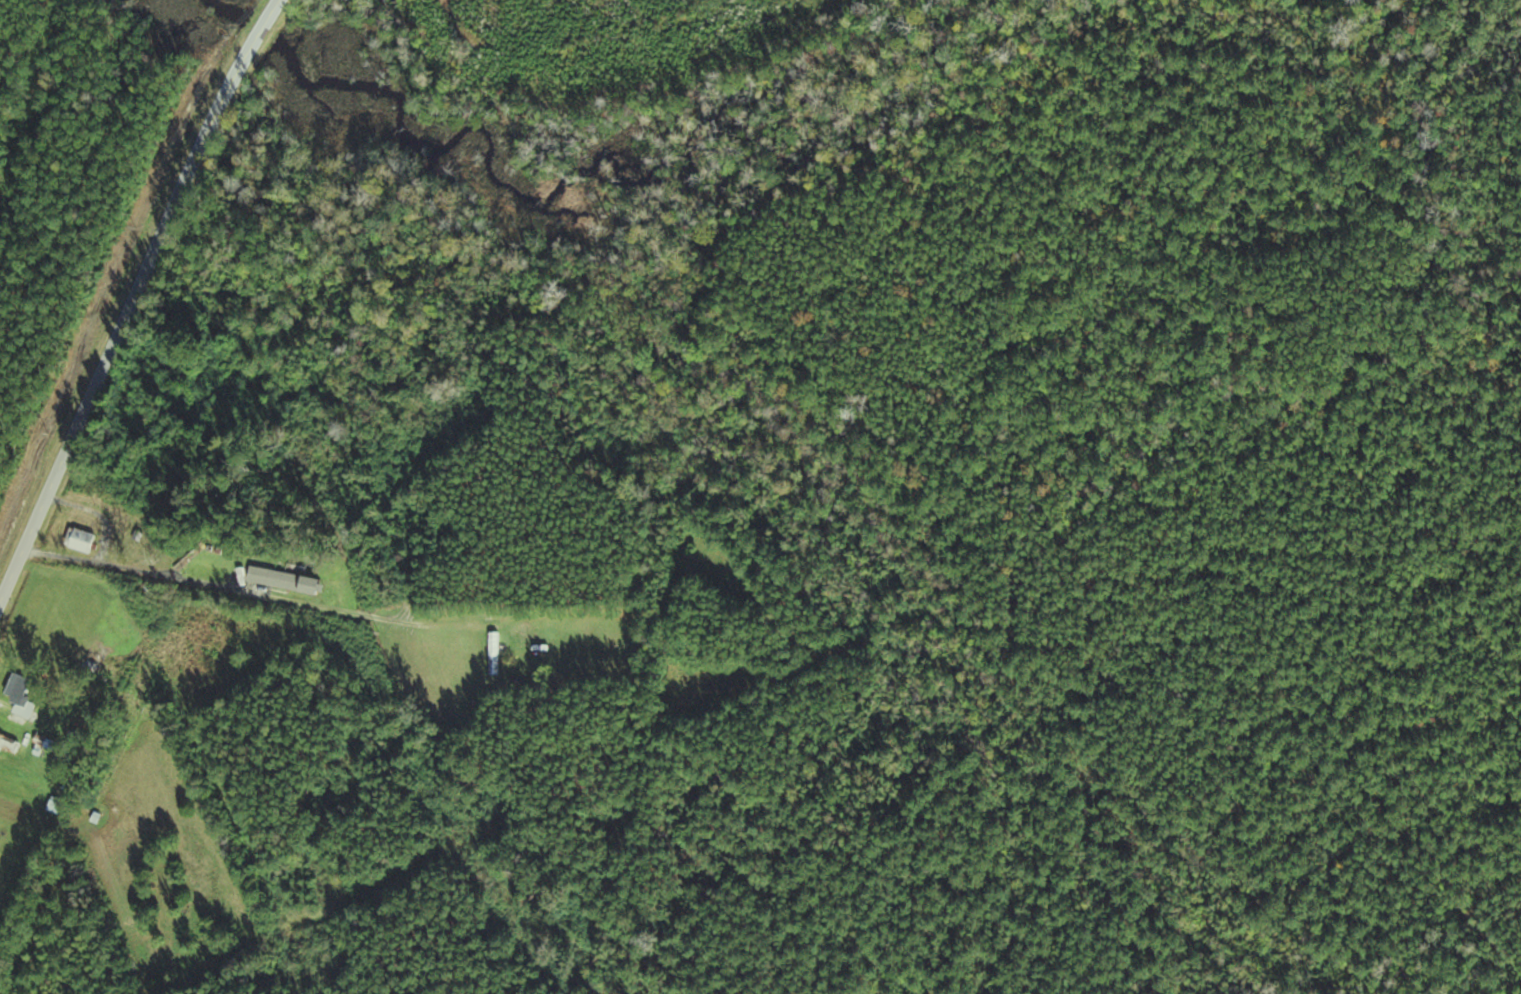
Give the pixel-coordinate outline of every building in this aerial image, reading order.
[(95,554),(101,536),(74,528),(68,546),(95,554)] [(252,582),(325,596),(328,579),(255,565),(252,582)] [(493,676),(503,676),(503,633),(493,633),(493,676)] [(39,703),(28,698),(36,680),(19,673),(7,698),(35,711),(39,703)] [(23,743),(0,731),(0,748),(16,756),(23,743)] [(51,810),(64,815),(70,802),(56,796),(51,810)]
